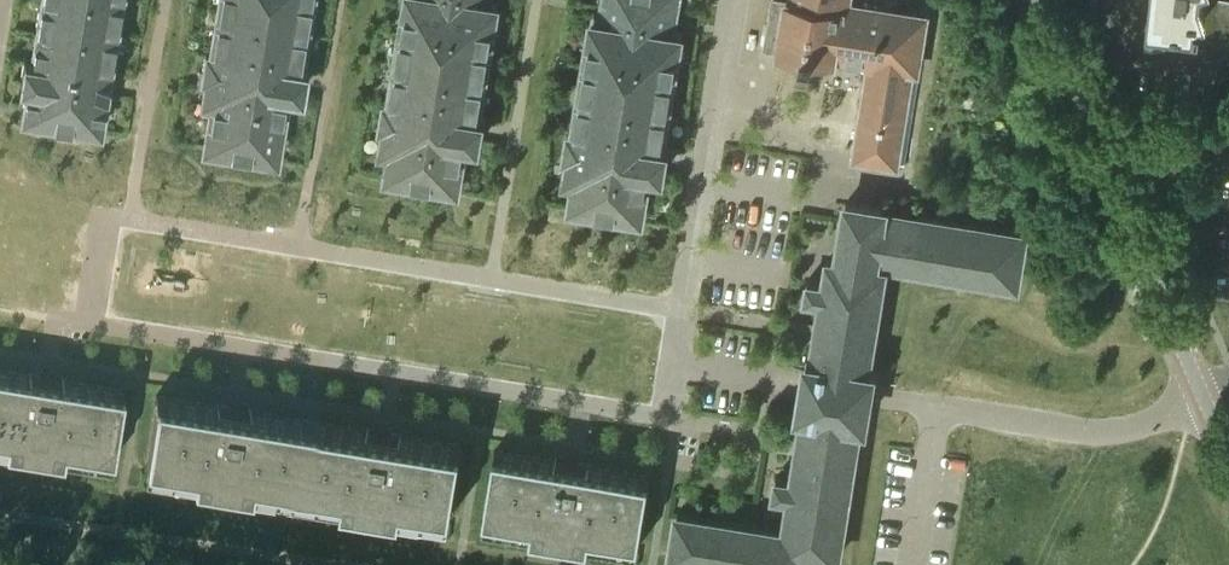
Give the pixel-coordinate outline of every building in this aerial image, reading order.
[(121,0),(40,0),(30,58),(24,57),(20,81),(26,82),(21,115),(100,128),(121,0)] [(211,50),(205,49),(201,75),(206,76),(203,98),(211,100),(204,145),(274,157),(286,89),(300,92),(304,65),(299,65),(310,0),(219,0),(211,50)] [(479,114),(497,4),(488,3),(488,0),(407,0),(391,100),(386,99),(381,125),(386,126),(383,148),(392,149),(388,175),(458,186),(465,139),(480,141),(484,115),(479,114)] [(601,22),(592,20),(574,130),(569,129),(565,155),(570,156),(566,178),(575,180),(571,205),(641,217),(649,169),(663,172),(668,145),(663,145),(681,35),(672,33),(677,0),(605,0),(601,22)] [(848,0),(773,0),(765,47),(779,49),(779,51),(801,55),(800,58),(811,59),(811,57),(833,60),(834,56),(869,61),(853,158),(897,165),(913,68),(916,69),(925,15),(847,3),(848,0)] [(1149,16),(1197,21),(1198,21),(1198,20),(1201,21),(1202,11),(1203,11),(1203,9),(1209,7),(1206,0),(1151,0),(1149,16)] [(1198,21),(1197,21),(1195,33),(1228,37),(1228,0),(1215,0),(1212,23),(1198,21)] [(806,297),(823,299),(813,360),(808,359),(807,365),(803,387),(800,411),(804,412),(793,478),(777,475),(774,493),(790,495),(785,529),(678,513),(671,552),(749,564),(799,564),(801,552),(838,558),(860,420),(865,421),(869,396),(874,369),(868,369),(884,267),(883,267),(884,260),(910,264),(910,268),(1017,285),(1025,232),(998,228),(1001,214),(962,207),(960,222),(944,220),(948,199),(885,190),(882,206),(846,201),(837,259),(829,258),(828,266),(803,262),(798,296),(806,297)] [(651,473),(495,448),(462,442),(156,393),(124,387),(0,367),(0,432),(7,433),(5,444),(63,454),(65,443),(113,451),(146,457),(194,464),(193,475),(251,484),(252,473),(346,488),(344,499),(402,509),(404,498),(452,507),(484,512),(533,519),(531,530),(590,539),(592,528),(640,537),(651,473)]
